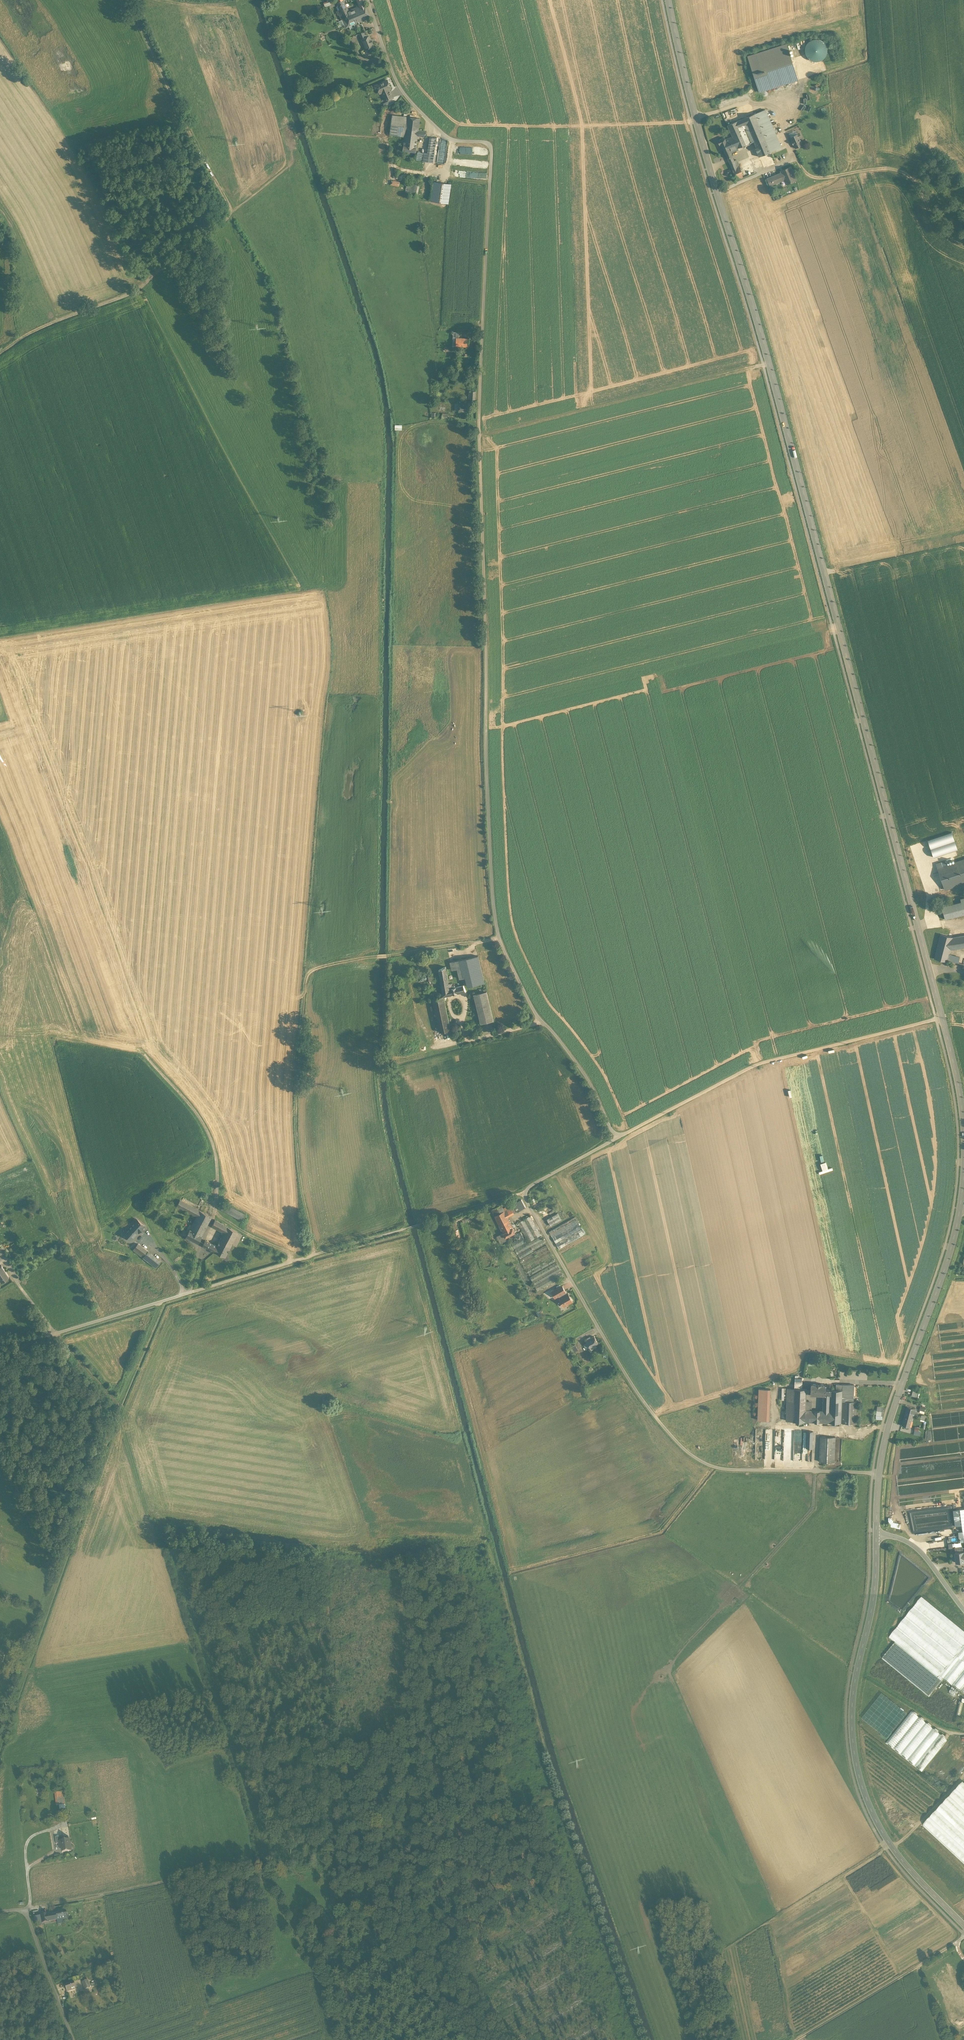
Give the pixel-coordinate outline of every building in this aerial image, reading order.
[(343,0),(341,0),(338,1),(336,2),(342,14),(343,13),(348,11),(343,0)] [(359,6),(350,10),(356,23),(370,17),(364,4),(359,6)] [(343,13),(349,26),(356,23),(350,10),(348,11),(343,13)] [(349,26),(343,13),(342,14),(339,15),(345,28),(349,26)] [(373,46),(369,36),(367,37),(362,39),(366,49),(373,46)] [(806,56),(809,59),(812,61),(816,62),(820,61),(823,59),(826,57),(827,53),(827,49),(826,45),(824,42),(821,40),(817,39),(813,40),(809,41),(807,44),(805,48),(805,52),(806,56)] [(787,44),(747,56),(759,93),(798,80),(787,44)] [(383,95),(391,92),(389,89),(391,88),(387,80),(377,85),(378,88),(380,93),(382,92),(383,95)] [(391,92),(383,95),(386,100),(393,97),(391,92)] [(781,149),(763,110),(725,126),(730,136),(718,142),(736,182),(775,165),(770,154),(781,149)] [(406,138),(408,117),(393,115),(390,135),(404,137),(404,138),(406,138)] [(408,117),(406,138),(405,141),(418,143),(418,135),(419,130),(420,118),(408,117)] [(796,135),(789,137),(794,150),(801,147),(796,135)] [(428,153),(434,154),(436,138),(430,137),(428,153)] [(405,145),(404,150),(417,152),(418,143),(405,141),(405,145)] [(434,154),(428,153),(424,153),(423,160),(433,162),(434,154)] [(781,172),(767,178),(770,186),(784,180),(786,185),(797,180),(791,166),(780,171),(781,172)] [(391,180),(390,184),(399,186),(400,178),(399,178),(397,178),(397,181),(391,180)] [(419,182),(407,180),(405,193),(417,196),(419,182)] [(451,184),(434,182),(432,201),(448,203),(451,184)] [(469,342),(469,338),(459,337),(457,337),(456,346),(469,346),(469,342)] [(470,412),(469,400),(466,400),(466,403),(459,403),(459,410),(459,413),(470,412)] [(951,833),(928,841),(934,857),(957,849),(951,833)] [(938,867),(945,889),(963,883),(963,859),(938,867)] [(963,914),(963,898),(960,899),(961,902),(941,907),(945,919),(963,914)] [(947,960),(948,955),(950,949),(953,937),(941,934),(934,958),(946,962),(947,960)] [(953,937),(950,949),(963,947),(963,936),(953,937)] [(478,955),(455,960),(457,968),(459,978),(461,977),(467,986),(484,982),(478,955)] [(455,987),(449,988),(448,984),(445,966),(438,969),(443,989),(443,995),(466,990),(462,985),(455,987)] [(474,994),(481,1023),(494,1020),(487,991),(474,994)] [(433,1002),(440,1031),(451,1028),(444,999),(433,1002)] [(196,1216),(199,1210),(180,1200),(177,1206),(196,1216)] [(513,1205),(517,1211),(525,1207),(521,1200),(513,1204),(513,1205)] [(246,1215),(224,1203),(220,1209),(242,1221),(246,1215)] [(491,1209),(494,1216),(504,1211),(502,1208),(500,1204),(491,1209)] [(517,1211),(513,1205),(504,1210),(507,1216),(517,1211)] [(189,1229),(202,1236),(211,1216),(199,1210),(196,1216),(189,1229)] [(494,1216),(503,1233),(513,1228),(507,1216),(504,1210),(504,1211),(494,1216)] [(557,1213),(547,1219),(551,1226),(561,1220),(557,1213)] [(530,1215),(518,1222),(528,1241),(528,1242),(541,1235),(530,1215)] [(575,1216),(549,1231),(559,1249),(585,1234),(575,1216)] [(135,1218),(123,1233),(131,1240),(144,1226),(135,1218)] [(224,1232),(227,1226),(215,1219),(211,1225),(224,1232)] [(214,1251),(225,1257),(232,1244),(238,1232),(227,1226),(224,1232),(216,1247),(214,1251)] [(513,1228),(503,1233),(505,1237),(515,1232),(513,1228)] [(186,1236),(198,1243),(202,1236),(189,1229),(188,1232),(186,1236)] [(242,1234),(238,1232),(232,1244),(236,1246),(242,1234)] [(507,1240),(505,1237),(503,1233),(496,1236),(500,1244),(507,1240)] [(529,1243),(528,1242),(528,1241),(526,1242),(522,1235),(516,1239),(510,1242),(514,1249),(519,1258),(533,1250),(532,1250),(529,1243)] [(529,1243),(532,1250),(545,1243),(541,1235),(529,1243)] [(214,1251),(216,1247),(204,1241),(203,1245),(214,1251)] [(138,1243),(133,1250),(155,1267),(160,1261),(138,1243)] [(547,1245),(521,1259),(529,1275),(555,1260),(547,1245)] [(556,1262),(530,1277),(538,1291),(564,1276),(556,1262)] [(0,1266),(0,1282),(9,1276),(2,1265),(0,1266)] [(552,1292),(555,1297),(565,1291),(562,1286),(552,1292)] [(573,1301),(568,1293),(559,1298),(564,1306),(573,1301)] [(586,1342),(589,1347),(597,1342),(593,1336),(585,1340),(586,1342)] [(826,1383),(810,1382),(810,1387),(810,1393),(823,1393),(826,1394),(826,1388),(826,1383)] [(786,1420),(793,1420),(794,1387),(788,1387),(786,1420)] [(806,1387),(802,1387),(794,1387),(793,1420),(814,1421),(815,1409),(811,1409),(809,1409),(806,1409),(806,1403),(806,1401),(806,1393),(806,1387)] [(770,1388),(759,1388),(758,1419),(769,1420),(770,1388)] [(853,1396),(853,1390),(841,1389),(841,1394),(841,1400),(844,1400),(853,1400),(853,1396)] [(819,1409),(819,1421),(840,1421),(841,1400),(841,1394),(826,1394),(823,1393),(822,1409),(819,1409)] [(853,1400),(844,1400),(844,1421),(859,1422),(859,1400),(853,1400)] [(915,1413),(916,1408),(907,1406),(902,1425),(910,1427),(913,1413),(915,1413)] [(836,1436),(821,1436),(820,1461),(835,1462),(836,1436)] [(957,1535),(947,1536),(949,1547),(951,1547),(951,1551),(961,1549),(961,1545),(954,1546),(953,1542),(958,1541),(957,1535)] [(929,1541),(931,1550),(944,1547),(944,1543),(942,1544),(941,1539),(929,1541)] [(952,1552),(953,1562),(963,1561),(963,1551),(952,1552)] [(922,1597),(888,1639),(894,1644),(881,1660),(929,1698),(943,1681),(963,1698),(963,1631),(922,1597)] [(861,1722),(924,1774),(930,1768),(946,1782),(963,1759),(963,1741),(955,1733),(947,1741),(882,1691),(861,1722)] [(56,1806),(59,1806),(65,1805),(63,1792),(54,1793),(56,1806)] [(945,1799),(932,1814),(963,1843),(963,1817),(945,1799)] [(86,1803),(80,1804),(81,1811),(88,1810),(86,1803)] [(62,1842),(58,1842),(59,1844),(60,1849),(61,1850),(62,1853),(71,1851),(69,1840),(62,1842)] [(52,1916),(50,1916),(51,1921),(56,1920),(57,1921),(67,1919),(65,1911),(55,1913),(55,1914),(55,1915),(52,1916)] [(42,1924),(48,1923),(47,1914),(40,1915),(42,1924)] [(73,1983),(64,1986),(66,1993),(75,1989),(73,1983)]
